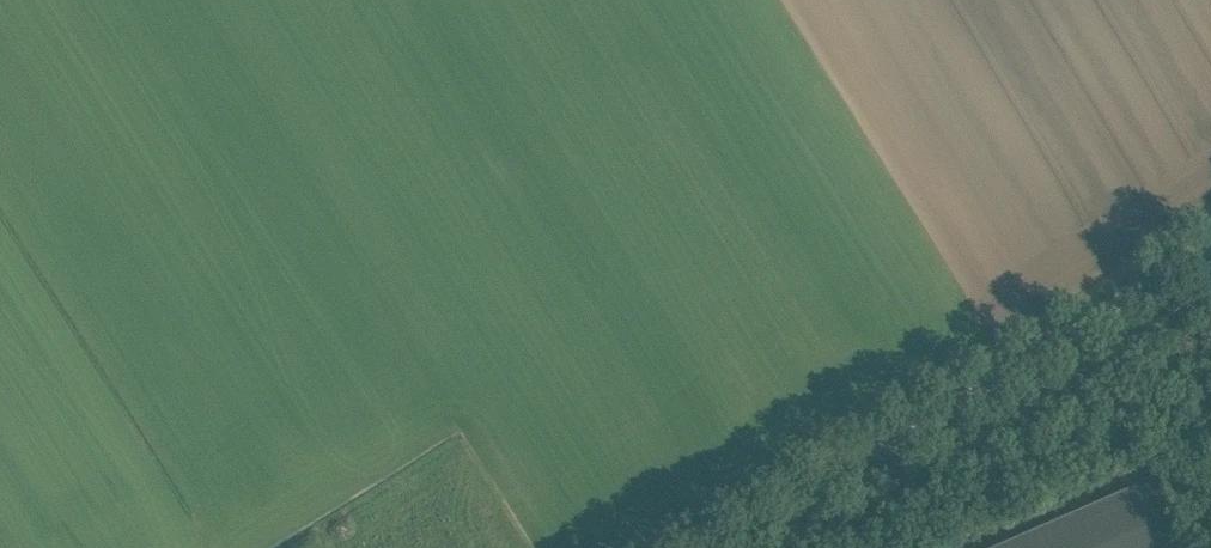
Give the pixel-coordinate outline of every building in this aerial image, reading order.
[(1139,484),(993,547),(1167,547),(1139,484)]
